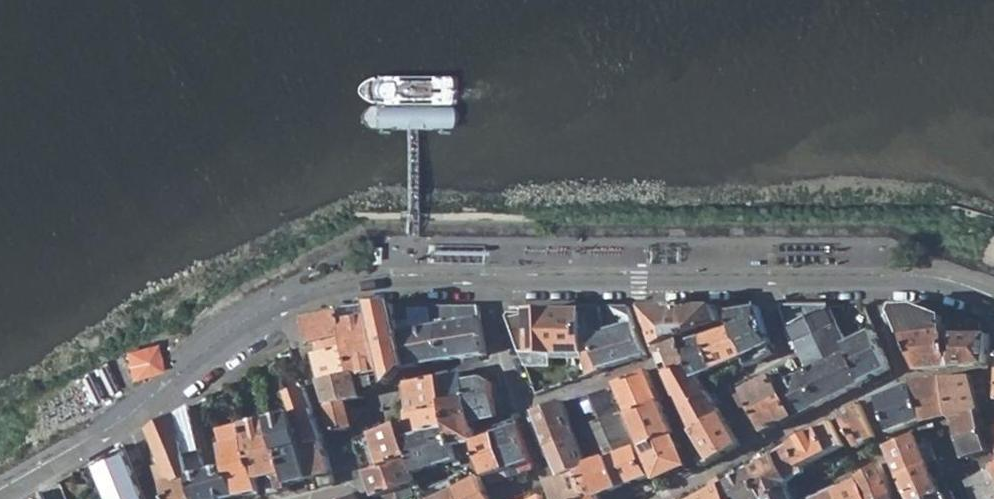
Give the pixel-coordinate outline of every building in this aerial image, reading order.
[(397,306),(404,331),(481,319),(479,305),(397,306)] [(385,368),(370,306),(307,320),(313,346),(350,337),(352,347),(359,374),(385,368)] [(408,367),(487,354),(481,319),(404,331),(397,306),(370,306),(385,368),(388,382),(408,367)] [(620,329),(607,332),(602,306),(584,307),(585,312),(603,371),(648,356),(630,307),(613,306),(620,329)] [(657,344),(655,346),(665,373),(693,362),(687,346),(686,341),(724,323),(718,306),(654,306),(646,306),(657,344)] [(732,321),(745,358),(772,345),(761,306),(729,312),(732,321)] [(830,306),(785,307),(796,341),(810,370),(804,373),(802,374),(816,409),(851,391),(864,384),(847,343),(840,325),(838,326),(830,306)] [(919,308),(900,306),(895,313),(899,321),(942,316),(919,308)] [(552,359),(552,351),(585,352),(584,360),(584,361),(589,376),(603,371),(585,312),(516,311),(511,311),(507,315),(525,364),(551,366),(552,359)] [(899,321),(918,372),(951,369),(948,335),(947,318),(942,316),(899,321)] [(716,370),(743,358),(745,358),(732,321),(729,326),(730,330),(705,340),(716,370)] [(876,331),(847,343),(864,384),(890,370),(876,331)] [(987,366),(993,336),(990,335),(948,335),(951,369),(987,366)] [(130,381),(164,369),(153,340),(120,352),(130,381)] [(687,346),(693,362),(698,376),(716,370),(705,340),(687,346)] [(316,355),(322,381),(359,374),(352,347),(316,355)] [(585,352),(552,351),(552,359),(584,360),(585,352)] [(74,375),(88,406),(120,391),(106,361),(74,375)] [(692,431),(721,415),(703,385),(698,376),(693,362),(665,373),(692,431)] [(366,397),(388,382),(385,368),(359,374),(366,397)] [(631,414),(663,402),(649,371),(648,370),(618,383),(631,414)] [(774,374),(779,386),(784,383),(779,370),(773,373),(774,374)] [(444,377),(449,404),(470,401),(466,381),(464,373),(444,377)] [(327,406),(349,400),(366,397),(359,374),(322,381),(325,399),(327,406)] [(743,415),(752,411),(764,435),(793,420),(779,386),(774,374),(734,397),(743,415)] [(793,420),(816,409),(802,374),(784,383),(779,386),(793,420)] [(410,409),(449,404),(444,377),(410,382),(407,385),(410,409)] [(981,377),(948,378),(951,417),(956,422),(981,415),(983,414),(980,404),(987,402),(981,377)] [(466,381),(470,401),(474,421),(498,416),(492,384),(486,378),(466,381)] [(951,417),(948,378),(909,385),(922,425),(951,417)] [(877,398),(889,434),(922,425),(909,385),(877,398)] [(329,460),(314,410),(305,390),(289,397),(292,410),(293,414),(311,478),(319,476),(321,486),(335,483),(329,460)] [(609,390),(586,398),(575,409),(583,427),(624,413),(618,399),(609,390)] [(355,429),(353,422),(365,409),(351,411),(349,400),(327,406),(334,433),(355,429)] [(449,404),(453,429),(456,446),(461,445),(478,442),(477,440),(474,421),(470,401),(449,404)] [(537,415),(544,436),(548,447),(578,438),(563,401),(535,410),(536,411),(537,415)] [(644,447),(677,433),(663,402),(631,414),(644,447)] [(453,429),(449,404),(410,409),(413,425),(404,426),(406,437),(407,436),(433,432),(453,429)] [(862,404),(841,415),(858,449),(875,440),(862,404)] [(176,414),(177,416),(184,443),(198,440),(189,407),(176,414)] [(293,414),(292,410),(271,416),(272,420),(293,414)] [(624,413),(583,427),(598,461),(639,448),(624,413)] [(311,478),(293,414),(272,420),(290,485),(311,478)] [(537,415),(530,416),(537,438),(544,436),(537,415)] [(704,466),(740,446),(721,415),(692,431),(696,439),(697,439),(690,442),(704,466)] [(965,457),(989,448),(981,415),(956,422),(958,424),(965,457)] [(168,481),(162,483),(167,498),(198,498),(192,476),(184,443),(177,416),(151,431),(163,465),(168,481)] [(241,419),(244,429),(261,492),(262,495),(290,489),(290,485),(272,420),(248,426),(246,417),(241,419)] [(521,474),(535,469),(518,418),(493,427),(495,436),(507,470),(519,466),(521,474)] [(844,448),(832,422),(819,429),(833,454),(844,448)] [(361,454),(377,448),(384,467),(409,457),(411,457),(407,436),(406,437),(404,426),(404,424),(356,440),(361,454)] [(952,462),(965,457),(958,424),(941,429),(952,462)] [(219,437),(230,469),(239,496),(261,492),(244,429),(219,437)] [(458,458),(456,446),(453,429),(433,432),(440,466),(459,461),(458,458)] [(807,470),(833,454),(819,429),(793,444),(807,470)] [(412,456),(415,473),(440,466),(433,432),(407,436),(411,457),(412,456)] [(690,465),(677,433),(644,447),(659,480),(690,465)] [(901,477),(930,464),(921,441),(917,434),(886,446),(901,477)] [(497,474),(507,470),(495,436),(477,440),(478,442),(484,475),(491,482),(499,481),(497,474)] [(537,438),(538,438),(542,448),(548,447),(544,436),(537,438)] [(572,471),(589,464),(578,438),(548,447),(554,460),(562,475),(572,471)] [(793,444),(775,454),(789,481),(802,475),(807,470),(793,444)] [(123,445),(97,459),(112,498),(144,498),(123,445)] [(639,448),(598,461),(616,495),(651,478),(639,448)] [(752,470),(764,498),(774,498),(789,487),(789,481),(775,454),(751,469),(752,470)] [(384,467),(368,472),(376,495),(378,498),(399,498),(400,497),(397,490),(411,485),(413,488),(415,487),(409,457),(384,467)] [(572,471),(588,498),(606,498),(616,495),(598,461),(589,464),(572,471)] [(752,470),(751,469),(749,463),(721,478),(724,485),(730,498),(764,498),(752,470)] [(880,464),(859,478),(868,498),(889,498),(895,496),(880,464)] [(930,464),(901,477),(911,498),(933,498),(943,495),(930,464)] [(162,483),(168,481),(163,465),(156,467),(161,483),(162,483)] [(507,470),(509,478),(521,474),(519,466),(507,470)] [(965,481),(973,498),(993,498),(993,466),(965,481)] [(230,469),(192,476),(198,498),(227,498),(239,496),(230,469)] [(547,481),(554,498),(588,498),(572,471),(562,475),(547,481)] [(859,478),(858,476),(846,482),(848,487),(838,490),(842,498),(868,498),(859,478)] [(462,498),(489,498),(480,478),(456,488),(462,498)] [(456,488),(453,480),(425,492),(428,498),(462,498),(456,488)] [(397,490),(400,497),(414,492),(413,488),(411,485),(397,490)] [(724,485),(699,498),(730,498),(724,485)] [(821,493),(823,496),(838,490),(837,486),(821,493)] [(789,487),(774,498),(794,498),(789,487)] [(838,490),(823,496),(816,498),(842,498),(838,490)]
